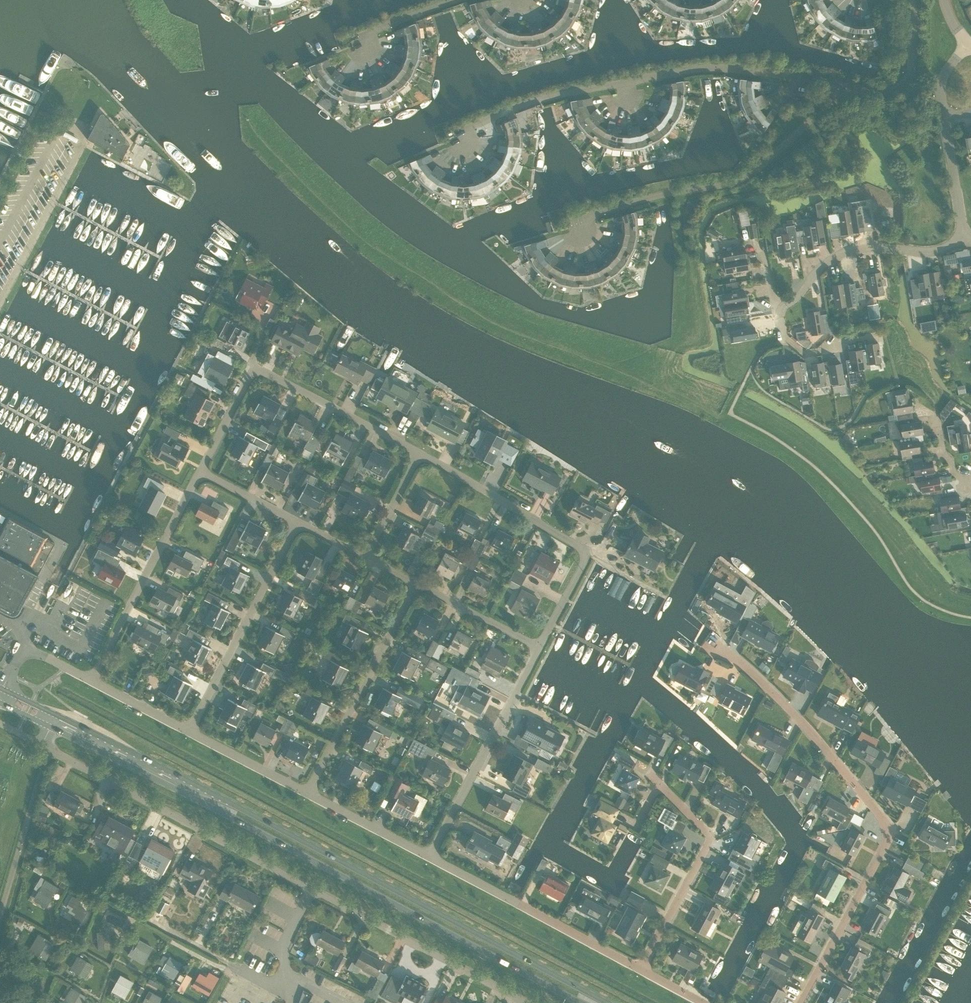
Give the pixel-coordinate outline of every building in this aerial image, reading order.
[(256,7),(255,7),(256,0),(241,0),(240,2),(249,6),(252,6),(252,10),(255,10),(256,7)] [(474,19),(487,12),(485,7),(492,5),(491,0),(486,0),(468,5),(470,11),(474,19)] [(576,18),(580,10),(582,4),(567,0),(559,0),(558,4),(565,6),(563,11),(576,18)] [(674,0),(659,0),(654,6),(661,12),(666,15),(674,0)] [(684,5),(679,4),(681,0),(674,0),(666,15),(671,18),(681,20),(684,5)] [(695,0),(689,0),(689,6),(684,5),(681,20),(690,22),(696,21),(695,0)] [(706,4),(702,6),(701,0),(695,0),(696,21),(702,21),(711,18),(706,4)] [(717,0),(710,0),(711,2),(706,4),(711,18),(720,16),(725,12),(717,0)] [(734,0),(717,0),(725,12),(730,9),(737,2),(734,0)] [(824,4),(822,0),(805,0),(806,3),(811,11),(824,4)] [(819,24),(836,7),(832,3),(826,8),(824,4),(811,11),(815,19),(819,24)] [(832,33),(839,20),(835,17),(841,12),(836,7),(819,24),(824,28),(832,33)] [(550,14),(567,31),(571,26),(576,18),(563,11),(560,15),(555,10),(550,14)] [(487,12),(474,19),(479,27),(484,32),(500,15),(495,11),(490,16),(487,12)] [(547,27),(555,40),(563,35),(567,31),(550,14),(546,19),(551,24),(547,27)] [(500,15),(484,32),(488,36),(496,40),(503,27),(499,25),(504,19),(500,15)] [(845,39),(852,17),(846,15),(844,22),(839,20),(832,33),(840,38),(845,39)] [(852,17),(845,39),(844,45),(848,46),(849,40),(851,41),(861,41),(861,26),(856,26),(858,19),(852,17)] [(866,26),(861,26),(861,41),(870,41),(876,40),(871,17),(864,19),(866,26)] [(503,27),(496,40),(504,45),(510,47),(516,24),(510,22),(508,30),(503,27)] [(534,24),(541,46),(547,45),(555,40),(547,27),(543,29),(541,22),(534,24)] [(405,35),(405,40),(420,38),(419,28),(417,23),(395,31),(398,38),(405,35)] [(516,24),(510,47),(516,48),(525,48),(525,33),(520,33),(522,26),(516,24)] [(525,33),(525,48),(535,48),(541,46),(534,24),(528,26),(530,33),(525,33)] [(420,38),(405,40),(406,45),(399,44),(398,50),(421,53),(422,47),(420,38)] [(421,53),(398,50),(397,56),(404,57),(402,62),(416,68),(420,59),(421,53)] [(316,81),(328,71),(324,67),(331,65),(329,58),(307,67),(310,73),(316,81)] [(416,68),(402,62),(400,67),(394,62),(391,67),(409,81),(413,77),(416,68)] [(409,81),(391,67),(387,72),(393,77),(388,80),(397,92),(405,86),(409,81)] [(326,92),(340,73),(335,70),(331,75),(328,71),(316,81),(321,88),(326,92)] [(340,99),(345,85),(341,83),(345,77),(340,73),(326,92),(331,96),(340,99)] [(397,92),(388,80),(384,83),(382,76),(376,78),(385,100),(390,98),(397,92)] [(385,100),(376,78),(370,81),(373,88),(368,88),(370,103),(379,102),(385,100)] [(737,85),(739,94),(754,92),(754,87),(760,88),(761,82),(738,79),(737,85)] [(345,85),(340,99),(338,102),(341,103),(342,100),(348,103),(354,104),(357,81),(351,80),(350,87),(345,85)] [(670,95),(685,96),(686,87),(685,80),(662,85),(663,91),(670,90),(670,95)] [(370,103),(368,88),(363,89),(364,82),(357,81),(354,104),(360,104),(370,103)] [(740,104),(742,109),(764,100),(761,94),(755,97),(754,92),(739,94),(740,104)] [(684,105),(685,96),(670,95),(670,100),(662,97),(660,103),(682,111),(684,105)] [(570,108),(574,116),(587,110),(585,105),(592,104),(591,97),(568,102),(570,108)] [(745,115),(750,122),(763,113),(760,109),(766,106),(764,100),(742,109),(745,115)] [(680,117),(682,111),(660,103),(658,109),(665,112),(662,116),(675,125),(680,117)] [(578,125),(582,129),(599,115),(595,110),(589,115),(587,110),(574,116),(578,125)] [(763,113),(750,122),(756,130),(761,134),(775,115),(770,111),(765,117),(763,113)] [(129,142),(104,115),(103,114),(102,114),(101,114),(100,115),(88,138),(87,138),(87,139),(124,158),(124,157),(123,157),(129,145),(130,145),(130,144),(130,143),(129,143),(129,142)] [(585,134),(593,139),(602,127),(598,124),(603,119),(599,115),(582,129),(585,134)] [(675,125),(662,116),(659,120),(655,115),(650,119),(665,136),(669,132),(673,127),(676,129),(678,126),(675,125)] [(506,134),(521,132),(519,123),(517,117),(496,126),(498,132),(505,129),(506,134)] [(667,139),(665,136),(650,119),(645,123),(650,129),(645,131),(652,144),(660,140),(662,138),(665,141),(667,139)] [(603,150),(605,151),(614,125),(608,123),(606,130),(602,127),(593,139),(601,145),(605,146),(603,150)] [(612,149),(622,150),(623,135),(618,134),(621,127),(614,125),(605,151),(606,151),(608,147),(612,149)] [(643,148),(652,144),(645,131),(640,133),(639,125),(633,127),(638,154),(639,154),(639,155),(643,154),(642,149),(643,148)] [(636,154),(638,154),(633,127),(627,128),(628,135),(623,135),(622,150),(631,150),(635,150),(636,154)] [(498,145),(521,148),(522,142),(521,132),(506,134),(507,139),(499,138),(498,145)] [(503,157),(517,162),(521,154),(521,151),(525,152),(525,148),(521,148),(498,145),(498,151),(505,152),(503,157)] [(411,169),(417,176),(428,167),(425,163),(432,160),(430,154),(408,163),(411,169)] [(491,162),(510,176),(514,171),(517,162),(503,157),(501,161),(495,157),(491,162)] [(490,175),(499,186),(506,180),(510,176),(491,162),(488,167),(494,171),(490,175)] [(428,167),(417,176),(422,184),(427,187),(441,169),(436,165),(432,171),(428,167)] [(441,169),(427,187),(432,191),(441,195),(446,181),(442,179),(446,173),(441,169)] [(477,173),(487,198),(490,197),(488,194),(491,192),(499,186),(490,175),(486,178),(483,171),(477,173)] [(471,198),(480,197),(483,196),(485,199),(487,198),(477,173),(471,176),(474,183),(469,183),(471,198)] [(451,183),(446,181),(441,195),(450,198),(456,199),(458,176),(452,175),(451,183)] [(458,176),(456,199),(462,200),(469,199),(469,203),(472,202),(471,198),(469,183),(464,184),(465,177),(458,176)] [(823,210),(822,201),(815,203),(816,211),(823,210)] [(868,201),(848,204),(849,210),(853,235),(859,234),(858,232),(864,231),(864,229),(872,227),(868,201)] [(837,222),(829,223),(832,239),(849,235),(849,236),(853,235),(849,210),(838,212),(840,221),(837,222)] [(622,228),(637,227),(637,218),(635,212),(613,218),(615,225),(622,223),(622,228)] [(814,221),(814,225),(803,227),(805,236),(802,237),(803,242),(806,241),(807,249),(814,248),(814,250),(819,250),(818,245),(825,244),(821,220),(814,221)] [(750,238),(757,237),(755,223),(748,225),(750,238)] [(786,226),(787,233),(776,235),(780,260),(785,259),(785,257),(791,256),(791,254),(792,254),(792,252),(799,250),(795,225),(786,226)] [(614,237),(636,242),(638,236),(637,227),(622,228),(622,233),(615,231),(614,237)] [(617,250),(631,257),(635,248),(636,242),(614,237),(612,243),(620,245),(617,250)] [(529,260),(542,252),(539,248),(546,246),(544,239),(522,246),(524,252),(528,258),(525,260),(527,263),(529,261),(529,260)] [(724,262),(749,258),(748,253),(746,254),(744,247),(737,249),(736,246),(731,247),(731,249),(722,251),(724,262)] [(605,254),(622,269),(626,265),(631,257),(617,250),(615,254),(609,249),(605,254)] [(964,272),(970,271),(970,258),(970,250),(968,250),(968,249),(965,249),(964,251),(957,252),(956,254),(945,256),(946,264),(962,261),(964,272)] [(545,256),(542,252),(529,260),(529,261),(534,268),(539,272),(554,255),(550,251),(545,256)] [(602,266),(610,279),(618,274),(622,269),(605,254),(601,258),(606,263),(602,266)] [(554,255),(539,272),(536,275),(539,277),(541,274),(543,276),(551,281),(558,268),(554,265),(559,260),(554,255)] [(749,263),(749,258),(724,262),(726,273),(735,272),(736,274),(741,274),(740,271),(748,269),(747,263),(749,263)] [(589,263),(596,286),(602,284),(610,279),(602,266),(598,269),(595,262),(589,263)] [(566,287),(571,264),(565,263),(563,270),(558,268),(551,281),(559,285),(563,286),(563,290),(565,290),(566,287)] [(580,273),(581,288),(590,287),(596,286),(589,263),(583,265),(585,272),(580,273)] [(577,266),(571,264),(566,287),(571,288),(581,288),(580,273),(575,273),(577,266)] [(934,270),(929,271),(933,295),(934,300),(945,298),(944,293),(943,284),(945,284),(945,278),(942,279),(941,271),(934,272),(934,270)] [(874,271),(869,272),(873,296),(884,294),(883,285),(885,285),(884,279),(882,280),(880,272),(874,273),(874,271)] [(919,278),(911,279),(914,299),(933,295),(929,271),(924,271),(925,274),(918,275),(919,278)] [(264,288),(246,279),(234,301),(253,310),(257,301),(263,305),(273,286),(266,283),(264,288)] [(836,308),(847,306),(843,281),(838,282),(838,285),(832,286),(833,293),(830,294),(831,299),(834,299),(836,308)] [(843,281),(847,306),(858,304),(856,295),(859,294),(858,289),(855,290),(854,282),(848,283),(847,281),(843,281)] [(731,293),(722,294),(715,295),(717,306),(724,305),(749,301),(748,296),(746,297),(744,290),(737,292),(736,289),(731,290),(731,293)] [(965,303),(964,296),(955,298),(956,304),(965,303)] [(749,301),(724,305),(726,316),(735,315),(736,318),(741,317),(740,314),(748,313),(747,306),(749,306),(749,301)] [(813,310),(808,310),(812,335),(829,332),(827,317),(821,318),(819,311),(813,312),(813,310)] [(935,321),(928,322),(930,330),(937,329),(935,321)] [(313,353),(321,337),(316,334),(319,329),(307,322),(305,328),(297,324),(293,332),(280,325),(272,341),(298,354),(302,347),(313,353)] [(230,323),(222,337),(242,348),(250,333),(230,323)] [(734,342),(758,338),(758,332),(755,333),(754,326),(746,328),(746,325),(741,326),(741,329),(732,330),(734,342)] [(836,325),(829,326),(830,335),(837,334),(836,325)] [(807,338),(805,329),(796,331),(798,340),(807,338)] [(222,349),(226,343),(213,336),(210,342),(222,349)] [(868,356),(862,357),(864,369),(870,368),(870,365),(881,363),(878,342),(866,344),(867,351),(868,356)] [(850,359),(846,360),(850,386),(859,385),(856,371),(864,370),(864,369),(862,357),(868,356),(867,351),(861,352),(861,349),(849,351),(850,359)] [(219,359),(215,357),(205,376),(223,385),(233,366),(229,364),(232,359),(222,353),(219,359)] [(359,364),(342,355),(335,370),(352,379),(351,381),(358,384),(361,379),(369,383),(376,369),(361,361),(359,364)] [(787,365),(771,368),(773,379),(789,377),(791,388),(802,386),(803,391),(810,390),(806,365),(799,366),(798,360),(798,361),(787,363),(787,362),(786,362),(787,365)] [(822,362),(822,361),(811,363),(814,384),(825,382),(826,385),(832,384),(830,372),(824,373),(822,362)] [(829,361),(822,362),(824,373),(830,372),(832,384),(832,385),(844,383),(841,362),(829,364),(829,361)] [(174,381),(181,385),(185,377),(178,373),(174,381)] [(202,386),(205,380),(193,374),(190,379),(202,386)] [(376,379),(372,388),(380,392),(377,397),(406,412),(409,408),(420,414),(424,407),(426,403),(415,397),(416,393),(387,378),(384,383),(376,379)] [(202,425),(213,403),(204,398),(207,391),(190,383),(184,394),(195,399),(186,416),(202,425)] [(896,421),(910,418),(914,418),(913,411),(915,411),(913,399),(911,399),(909,388),(894,391),(896,402),(893,403),(896,421)] [(281,405),(264,395),(260,403),(259,402),(255,409),(251,407),(247,414),(257,419),(260,414),(272,421),(268,429),(275,433),(281,420),(275,417),(281,405)] [(953,410),(947,405),(941,413),(943,424),(953,410)] [(424,407),(420,414),(432,420),(428,428),(455,442),(465,423),(437,409),(435,413),(424,407)] [(290,431),(289,433),(297,438),(298,435),(308,440),(300,456),(310,461),(321,440),(318,439),(311,436),(318,424),(300,414),(296,422),(295,421),(290,431)] [(910,418),(896,421),(898,438),(901,443),(913,441),(912,435),(923,433),(923,434),(924,433),(922,422),(911,423),(910,418)] [(180,433),(167,426),(160,422),(157,428),(164,432),(171,436),(164,450),(162,449),(157,458),(177,468),(181,459),(183,460),(190,448),(176,441),(180,433)] [(948,426),(951,445),(958,444),(960,451),(965,450),(964,448),(970,447),(970,443),(970,434),(968,434),(967,425),(955,427),(955,424),(948,426)] [(479,431),(479,430),(472,444),(473,443),(481,448),(477,455),(490,462),(494,455),(510,463),(517,450),(501,441),(501,440),(489,434),(488,436),(479,431)] [(345,459),(354,443),(336,433),(332,441),(331,440),(327,450),(345,459)] [(901,443),(900,443),(902,455),(903,460),(913,458),(912,453),(923,452),(921,440),(924,440),(923,434),(923,433),(912,435),(913,441),(901,443)] [(265,450),(269,443),(256,436),(253,443),(241,437),(232,454),(239,458),(238,459),(248,464),(257,446),(265,450)] [(281,447),(273,444),(269,452),(276,456),(281,447)] [(384,477),(393,461),(373,451),(365,467),(384,477)] [(284,483),(289,474),(271,464),(275,456),(268,453),(261,465),(268,469),(262,480),(279,490),(283,482),(284,483)] [(913,464),(915,475),(928,473),(929,479),(934,478),(933,472),(936,472),(934,460),(923,462),(922,457),(913,458),(914,463),(913,464)] [(560,477),(545,469),(532,462),(524,477),(531,481),(530,484),(542,490),(542,488),(552,494),(560,477)] [(316,466),(309,463),(305,470),(312,473),(316,466)] [(344,479),(350,482),(356,470),(350,467),(344,479)] [(317,478),(311,475),(304,471),(298,484),(304,488),(298,499),(316,509),(320,501),(321,502),(325,493),(313,486),(317,478)] [(928,473),(915,475),(917,482),(920,481),(922,492),(943,489),(941,477),(934,478),(929,479),(928,473)] [(156,514),(166,494),(161,492),(164,486),(148,477),(144,485),(150,488),(141,506),(156,514)] [(356,486),(350,482),(344,479),(341,485),(353,492),(356,486)] [(362,520),(370,504),(350,494),(342,510),(362,520)] [(427,518),(435,503),(420,495),(412,510),(427,518)] [(960,496),(940,500),(942,511),(954,509),(955,515),(967,513),(966,507),(962,507),(960,496)] [(597,523),(604,510),(597,507),(595,510),(577,500),(578,500),(577,500),(570,514),(589,524),(591,520),(597,523)] [(223,519),(229,508),(214,501),(211,507),(202,502),(196,515),(213,524),(217,516),(223,519)] [(942,511),(937,512),(940,530),(969,525),(967,513),(955,515),(954,509),(942,511)] [(474,535),(481,520),(466,512),(459,527),(474,535)] [(10,614),(12,615),(13,615),(14,615),(15,615),(16,615),(17,614),(18,613),(19,613),(19,612),(38,577),(39,577),(40,576),(38,575),(50,554),(56,543),(46,538),(10,519),(3,530),(0,529),(0,609),(10,614)] [(236,529),(226,548),(233,552),(241,538),(259,547),(264,538),(263,537),(266,530),(249,521),(243,532),(236,529)] [(428,522),(425,528),(438,535),(441,529),(428,522)] [(145,535),(127,526),(117,545),(103,538),(99,547),(116,556),(121,547),(134,554),(145,535)] [(410,551),(418,536),(403,528),(395,543),(410,551)] [(438,535),(425,528),(422,534),(435,541),(438,535)] [(476,554),(481,557),(484,550),(488,552),(492,544),(506,552),(514,537),(499,529),(497,533),(493,531),(487,544),(482,542),(476,554)] [(654,569),(662,552),(645,543),(648,537),(638,532),(635,538),(633,537),(625,555),(654,569)] [(475,538),(469,550),(476,554),(482,542),(475,538)] [(120,560),(112,556),(99,549),(93,560),(104,566),(98,577),(118,587),(125,572),(117,567),(120,560)] [(476,554),(469,550),(462,563),(469,567),(476,554)] [(198,571),(204,560),(186,551),(182,558),(175,554),(166,572),(173,575),(176,570),(186,575),(191,567),(198,571)] [(313,580),(324,560),(307,551),(297,571),(313,580)] [(460,560),(445,553),(436,571),(450,579),(460,560)] [(548,581),(559,562),(541,553),(531,572),(548,581)] [(474,570),(481,557),(476,554),(469,567),(474,570)] [(239,593),(249,575),(237,569),(240,563),(227,556),(224,563),(232,567),(222,585),(232,590),(232,589),(239,593)] [(516,568),(513,574),(524,580),(527,574),(521,571),(524,566),(519,563),(517,569),(516,568)] [(356,577),(341,569),(333,585),(348,593),(356,577)] [(483,596),(491,581),(476,574),(468,588),(483,596)] [(524,580),(513,574),(510,580),(507,585),(517,590),(520,585),(521,586),(524,580)] [(317,595),(323,582),(317,579),(311,592),(317,595)] [(381,609),(389,594),(374,586),(366,601),(381,609)] [(158,588),(151,601),(174,613),(183,594),(172,588),(169,594),(158,588)] [(737,622),(743,609),(737,606),(739,602),(714,588),(707,603),(718,609),(717,611),(737,622)] [(317,600),(313,598),(314,596),(301,590),(298,596),(286,590),(277,608),(284,611),(283,612),(293,617),(302,599),(310,603),(314,605),(317,600)] [(529,619),(539,599),(522,590),(511,609),(529,619)] [(220,629),(230,612),(218,605),(221,599),(208,592),(205,599),(213,603),(203,622),(213,626),(220,629)] [(349,612),(356,599),(350,596),(343,609),(349,612)] [(751,599),(746,596),(742,604),(747,607),(751,599)] [(362,602),(356,599),(349,612),(355,615),(362,602)] [(755,607),(750,605),(745,613),(750,616),(755,607)] [(351,647),(358,650),(367,633),(356,627),(359,620),(346,613),(343,620),(351,625),(341,643),(350,648),(351,647)] [(431,636),(439,621),(424,613),(416,628),(431,636)] [(750,620),(743,616),(736,629),(743,633),(742,635),(770,651),(770,650),(774,652),(777,646),(776,645),(778,642),(775,640),(778,635),(771,631),(773,626),(772,622),(767,620),(763,621),(760,625),(750,620)] [(202,635),(189,629),(188,628),(190,625),(185,622),(180,632),(186,635),(186,636),(194,640),(185,658),(194,663),(194,662),(202,666),(211,648),(199,642),(202,635)] [(144,629),(138,626),(131,638),(138,642),(136,644),(144,648),(145,645),(155,651),(159,643),(164,645),(170,634),(147,623),(144,629)] [(291,640),(295,633),(282,626),(279,633),(267,626),(258,644),(265,648),(265,649),(274,654),(283,635),(291,640)] [(465,653),(473,638),(457,630),(450,645),(465,653)] [(433,656),(440,643),(433,640),(427,653),(433,656)] [(445,646),(440,643),(433,656),(438,659),(445,646)] [(499,676),(509,656),(492,647),(481,667),(499,676)] [(339,687),(349,669),(337,663),(340,657),(327,650),(324,657),(332,661),(322,679),(332,684),(332,683),(339,687)] [(403,651),(394,669),(401,673),(400,674),(410,679),(420,660),(434,667),(437,661),(431,658),(418,651),(415,657),(403,651)] [(803,664),(792,659),(783,676),(800,684),(798,688),(804,692),(806,688),(811,690),(813,691),(822,673),(816,670),(818,666),(817,665),(815,663),(814,662),(813,661),(812,661),(811,660),(809,660),(807,660),(806,659),(803,664)] [(272,676),(276,669),(263,662),(260,669),(248,663),(239,680),(246,684),(246,685),(255,690),(264,672),(272,676)] [(285,664),(287,672),(293,670),(291,663),(285,664)] [(683,663),(681,666),(678,664),(674,665),(671,670),(673,674),(676,676),(675,678),(699,691),(707,676),(706,675),(708,672),(702,669),(700,672),(683,663)] [(175,676),(166,694),(175,699),(175,698),(183,702),(192,684),(180,678),(184,672),(171,665),(167,671),(175,676)] [(453,666),(446,680),(453,684),(454,684),(455,682),(460,685),(457,690),(464,694),(460,702),(466,706),(465,708),(472,712),(473,709),(481,714),(487,703),(486,702),(489,696),(482,692),(481,693),(473,688),(477,681),(481,683),(482,682),(453,666)] [(465,672),(477,679),(480,673),(468,666),(465,672)] [(287,674),(282,671),(278,679),(283,682),(287,674)] [(718,678),(712,675),(705,690),(710,692),(711,692),(716,681),(718,678)] [(716,681),(711,692),(716,695),(722,685),(716,681)] [(743,713),(750,698),(733,689),(734,687),(728,684),(719,701),(743,713)] [(321,723),(330,705),(318,699),(321,693),(309,686),(305,693),(313,697),(303,716),(313,720),(313,719),(321,723)] [(399,687),(396,694),(384,688),(375,706),(382,709),(382,710),(391,715),(400,697),(416,704),(419,697),(399,687)] [(840,695),(839,698),(829,692),(827,698),(818,714),(842,728),(843,726),(851,731),(860,716),(851,711),(842,706),(847,698),(840,695)] [(220,717),(217,722),(234,731),(236,726),(245,708),(253,712),(257,705),(244,699),(241,705),(229,699),(220,717)] [(436,721),(440,714),(453,720),(456,714),(435,703),(428,717),(436,721)] [(286,734),(293,721),(286,718),(280,730),(286,734)] [(533,718),(523,737),(530,741),(525,749),(538,756),(538,755),(549,761),(554,753),(555,753),(563,737),(544,726),(545,724),(533,718)] [(298,724),(293,721),(286,734),(291,737),(298,724)] [(276,730),(261,722),(253,739),(268,746),(276,730)] [(461,749),(469,733),(450,722),(441,739),(445,741),(442,746),(452,751),(455,746),(461,749)] [(396,739),(399,734),(380,724),(377,730),(365,724),(356,742),(363,746),(363,747),(372,752),(376,744),(381,733),(389,737),(390,736),(396,739)] [(783,737),(759,725),(752,739),(775,751),(767,767),(775,772),(782,757),(780,756),(788,742),(782,739),(783,737)] [(664,753),(673,737),(664,732),(661,738),(642,728),(633,744),(654,756),(658,750),(664,753)] [(858,739),(851,752),(872,763),(877,766),(874,772),(882,776),(890,760),(883,756),(885,753),(869,745),(873,738),(862,732),(858,739)] [(412,740),(406,737),(402,744),(408,747),(412,740)] [(434,756),(437,750),(414,738),(408,751),(424,759),(427,753),(434,756)] [(309,747),(294,740),(285,756),(301,764),(309,747)] [(682,747),(675,744),(666,763),(673,766),(682,747)] [(514,754),(503,775),(517,782),(513,790),(526,797),(531,788),(523,783),(533,764),(514,754)] [(703,781),(710,767),(704,764),(703,766),(680,754),(672,769),(695,782),(697,778),(703,781)] [(625,765),(614,785),(630,793),(639,778),(630,773),(635,763),(621,755),(618,762),(625,765)] [(548,772),(552,765),(538,758),(534,765),(548,772)] [(442,785),(451,769),(431,759),(423,775),(442,785)] [(370,774),(374,767),(361,760),(358,767),(346,761),(337,778),(344,782),(344,783),(353,788),(363,770),(370,774)] [(569,765),(560,761),(557,767),(565,771),(569,765)] [(811,789),(817,778),(811,775),(812,773),(793,763),(786,777),(805,786),(798,799),(807,803),(813,790),(811,789)] [(906,805),(914,790),(891,777),(895,769),(890,766),(880,784),(886,787),(882,794),(888,797),(889,796),(906,805)] [(418,794),(415,800),(404,794),(409,785),(402,781),(403,780),(395,776),(387,793),(397,798),(392,809),(410,818),(412,814),(415,815),(416,814),(420,816),(429,800),(418,794)] [(739,798),(738,800),(720,791),(723,784),(716,781),(709,793),(716,796),(712,803),(732,814),(733,812),(738,815),(745,802),(739,798)] [(80,802),(61,791),(59,796),(51,792),(45,801),(54,806),(54,805),(73,815),(76,811),(80,813),(85,805),(80,802)] [(516,812),(521,801),(510,795),(506,801),(493,794),(485,809),(503,818),(509,808),(516,812)] [(627,800),(620,796),(615,805),(621,809),(627,800)] [(850,821),(853,815),(847,812),(849,808),(830,798),(823,811),(841,821),(837,827),(838,830),(846,828),(847,826),(850,821)] [(619,811),(614,808),(600,800),(592,814),(600,818),(591,833),(607,842),(616,826),(612,824),(619,811)] [(658,820),(665,824),(665,826),(665,827),(665,829),(666,831),(668,833),(665,839),(661,845),(677,853),(686,837),(671,830),(676,821),(674,820),(676,815),(665,808),(658,820)] [(931,820),(936,812),(931,809),(927,818),(931,820)] [(48,813),(38,810),(35,819),(45,822),(48,813)] [(134,830),(110,817),(106,823),(102,821),(97,830),(92,838),(122,854),(134,830)] [(931,823),(928,822),(919,837),(929,843),(930,841),(943,848),(945,845),(955,844),(955,830),(944,830),(945,827),(933,820),(931,823)] [(864,829),(850,821),(847,826),(852,829),(842,848),(855,855),(865,836),(862,834),(864,829)] [(629,828),(620,823),(617,829),(626,834),(629,828)] [(835,831),(834,826),(827,827),(828,829),(817,831),(818,834),(835,831)] [(498,863),(504,851),(490,843),(491,841),(475,832),(466,849),(482,858),(483,856),(498,863)] [(512,841),(524,847),(525,846),(529,838),(517,832),(513,839),(512,841)] [(760,858),(754,852),(760,840),(751,835),(751,836),(744,832),(734,849),(741,853),(736,863),(752,871),(759,875),(764,866),(757,862),(758,861),(760,858)] [(152,839),(146,850),(142,848),(143,845),(136,841),(129,855),(162,873),(174,851),(152,839)] [(518,859),(524,847),(512,841),(506,852),(518,859)] [(665,868),(668,862),(654,854),(651,860),(655,863),(644,882),(660,891),(669,875),(661,871),(663,867),(665,868)] [(909,855),(905,862),(920,869),(923,862),(909,855)] [(541,876),(548,861),(542,858),(535,872),(541,876)] [(833,900),(845,877),(841,875),(844,869),(826,859),(822,865),(830,870),(818,892),(817,891),(814,897),(827,904),(830,899),(833,900)] [(187,877),(193,881),(188,889),(203,898),(209,887),(205,886),(213,872),(195,862),(193,865),(187,862),(180,875),(186,878),(187,877)] [(923,872),(905,862),(901,870),(895,867),(882,889),(903,901),(909,890),(902,886),(910,873),(920,878),(923,872)] [(740,871),(726,864),(723,869),(722,868),(718,874),(714,880),(715,880),(711,888),(719,892),(718,893),(716,892),(713,898),(724,904),(728,898),(722,895),(723,894),(724,895),(734,876),(736,877),(740,871)] [(558,900),(568,883),(550,873),(541,891),(558,900)] [(39,891),(34,900),(46,908),(55,893),(59,887),(42,877),(35,888),(39,891)] [(251,911),(259,896),(235,884),(233,888),(226,885),(220,896),(227,900),(228,899),(251,911)] [(639,908),(644,898),(631,892),(626,901),(639,908)] [(603,920),(610,907),(604,903),(603,905),(584,895),(577,908),(597,919),(598,917),(603,920)] [(73,896),(69,902),(67,906),(71,909),(70,911),(75,914),(73,918),(81,922),(87,911),(78,907),(82,901),(73,896)] [(98,902),(93,899),(90,904),(95,907),(98,902)] [(169,904),(162,900),(156,911),(163,915),(169,904)] [(737,904),(730,900),(727,906),(734,910),(737,904)] [(881,900),(878,904),(877,904),(874,909),(872,908),(862,927),(875,935),(886,915),(888,917),(891,911),(893,907),(886,904),(881,900)] [(886,904),(893,907),(896,908),(898,905),(888,900),(886,904)] [(108,908),(103,902),(98,906),(103,912),(108,908)] [(625,905),(619,902),(616,909),(622,911),(625,905)] [(810,909),(809,909),(805,915),(807,916),(807,917),(802,914),(792,932),(798,934),(797,935),(811,942),(821,922),(824,917),(822,916),(821,915),(825,908),(814,902),(810,909)] [(717,917),(721,911),(707,903),(704,909),(703,908),(692,928),(705,935),(715,916),(717,917)] [(640,926),(646,916),(628,907),(616,931),(633,940),(641,927),(640,926)] [(321,934),(319,932),(315,932),(312,934),(310,938),(311,941),(312,944),(316,946),(317,943),(338,954),(344,942),(323,931),(321,934)] [(45,959),(53,946),(43,941),(45,938),(39,935),(38,938),(41,940),(33,952),(45,959)] [(132,949),(128,956),(144,964),(153,948),(140,941),(137,940),(132,949)] [(771,966),(767,973),(785,982),(788,975),(791,977),(794,971),(787,968),(794,956),(768,942),(759,960),(771,966)] [(694,972),(703,955),(681,943),(672,960),(689,969),(683,979),(688,981),(690,978),(694,980),(697,975),(693,973),(694,972)] [(867,956),(870,950),(856,943),(853,948),(852,947),(841,966),(847,970),(844,976),(852,980),(856,973),(855,973),(865,954),(867,956)] [(377,975),(384,963),(362,951),(356,963),(353,962),(349,970),(353,971),(353,970),(359,973),(362,967),(377,975)] [(316,965),(319,958),(308,952),(304,959),(316,965)] [(340,971),(346,959),(340,955),(333,968),(340,971)] [(170,957),(161,972),(173,979),(182,964),(170,957)] [(81,958),(74,971),(85,978),(93,965),(81,958)] [(200,973),(193,986),(209,994),(218,978),(210,973),(208,978),(200,973)] [(767,973),(758,990),(763,993),(758,1002),(780,1002),(786,993),(781,990),(785,982),(767,973)] [(187,974),(178,990),(183,993),(192,978),(187,974)] [(381,996),(394,1002),(396,1002),(401,994),(417,1002),(418,1002),(419,1002),(421,1002),(425,995),(423,994),(427,986),(406,975),(403,981),(391,975),(381,996)] [(120,976),(112,991),(125,998),(133,983),(120,976)] [(756,986),(759,980),(753,977),(750,983),(756,986)] [(149,978),(147,982),(158,988),(160,984),(149,978)] [(375,999),(384,982),(378,979),(372,990),(369,988),(366,994),(375,999)] [(850,990),(837,983),(834,989),(832,988),(824,1002),(847,1002),(842,1000),(845,995),(847,996),(850,990)] [(144,988),(139,986),(135,993),(141,995),(144,988)] [(86,996),(75,990),(67,1002),(69,1002),(82,1002),(86,996)] [(143,1002),(159,1002),(162,999),(149,992),(143,1002)]
